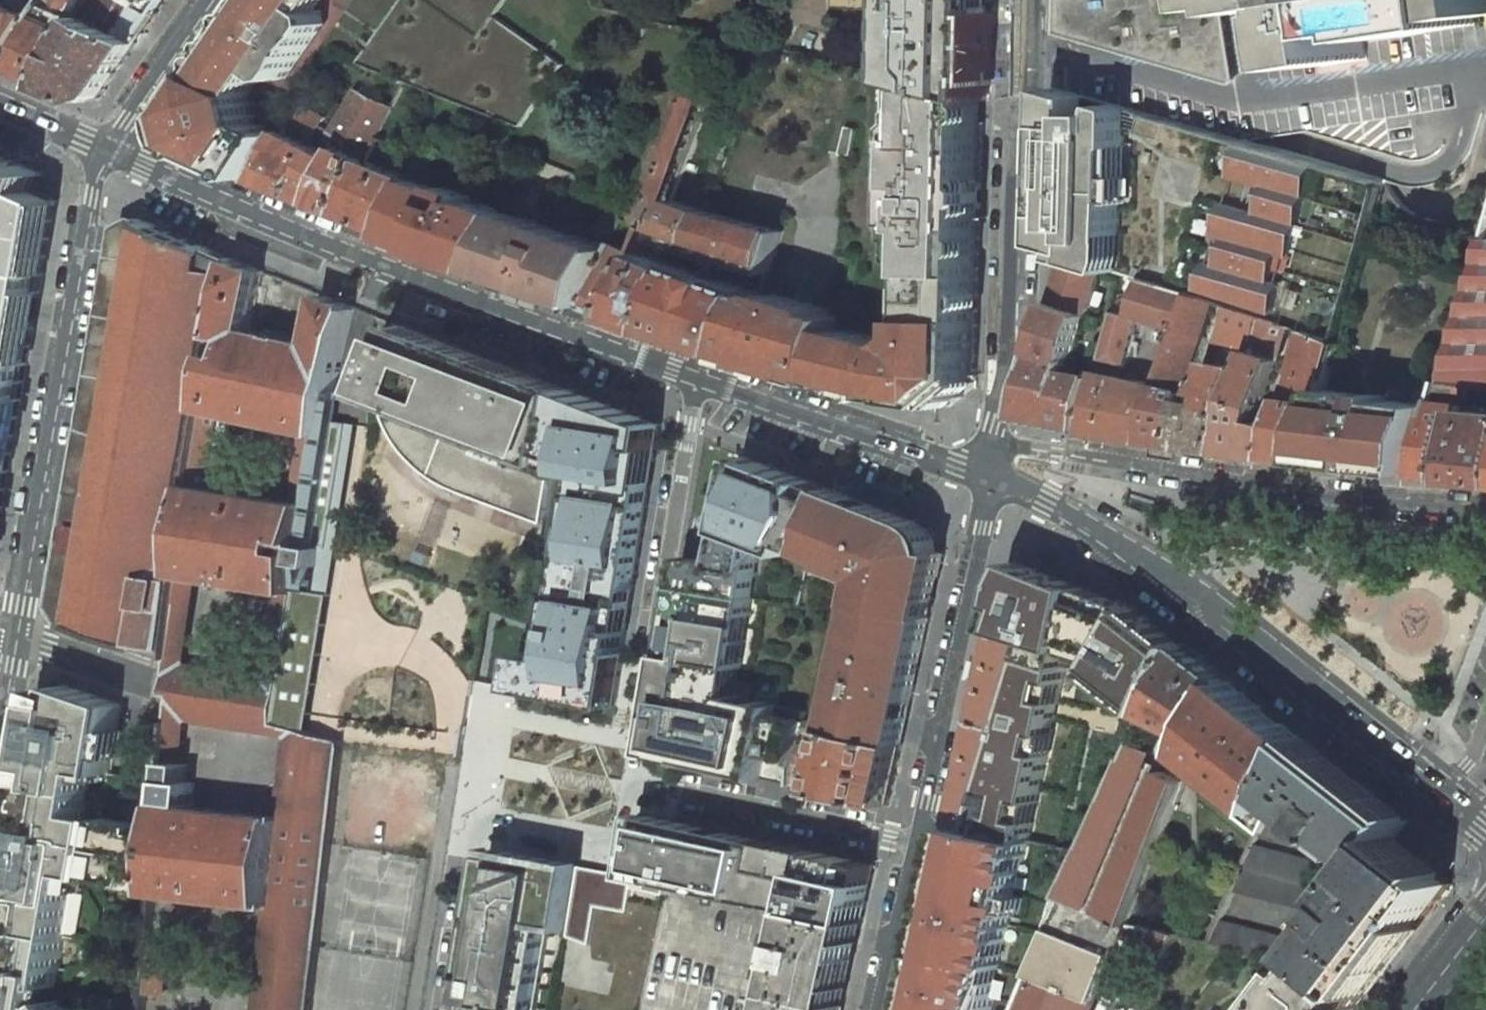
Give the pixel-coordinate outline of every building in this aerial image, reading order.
[(37,10),(33,17),(5,69),(13,72),(45,86),(87,6),(90,0),(42,0),(37,10)] [(144,32),(151,23),(158,13),(132,0),(90,0),(87,6),(144,32)] [(158,13),(167,0),(132,0),(158,13)] [(217,54),(261,83),(269,72),(281,80),(291,78),(329,24),(327,16),(322,12),(314,7),(319,0),(255,0),(253,3),(217,54)] [(330,1),(329,0),(319,0),(314,7),(322,12),(330,1)] [(986,0),(885,0),(884,40),(872,39),(871,70),(884,74),(983,98),(984,85),(986,0)] [(1055,33),(1068,37),(1231,84),(1233,85),(1221,0),(1056,0),(1055,33)] [(1245,6),(1270,2),(1271,10),(1311,4),(1317,3),(1317,9),(1312,10),(1321,65),(1366,59),(1362,34),(1392,29),(1393,37),(1483,23),(1482,16),(1485,15),(1485,0),(1244,0),(1245,6)] [(5,69),(33,17),(19,12),(0,4),(0,67),(5,69)] [(87,6),(45,86),(81,101),(89,99),(100,96),(122,65),(144,32),(87,6)] [(216,117),(199,154),(253,178),(282,134),(258,124),(252,96),(261,83),(217,54),(185,101),(216,117)] [(773,71),(776,62),(767,59),(764,68),(773,71)] [(734,64),(726,61),(719,81),(727,84),(734,64)] [(711,72),(694,67),(646,178),(629,220),(647,228),(652,230),(652,228),(711,72)] [(979,274),(983,98),(884,74),(882,163),(905,164),(904,203),(909,208),(908,237),(927,237),(926,273),(979,274)] [(1109,114),(1084,113),(1084,97),(1066,91),(1053,88),(1053,106),(1049,216),(1053,216),(1052,241),(1071,247),(1068,259),(1103,271),(1115,275),(1119,261),(1122,181),(1124,109),(1110,104),(1109,114)] [(357,133),(377,144),(381,137),(395,109),(357,89),(333,131),(352,142),(357,133)] [(216,117),(185,101),(174,117),(179,134),(182,146),(199,154),(216,117)] [(326,118),(302,104),(296,113),(307,120),(320,127),(326,118)] [(285,130),(304,141),(306,138),(312,141),(320,127),(307,120),(296,113),(285,130)] [(846,127),(840,153),(841,154),(850,155),(856,128),(846,127)] [(304,141),(285,130),(282,134),(253,178),(281,189),(315,203),(336,159),(304,141)] [(377,144),(357,133),(352,142),(347,151),(368,160),(371,155),(377,144)] [(413,155),(381,137),(377,144),(371,155),(385,162),(386,162),(401,168),(405,167),(413,155)] [(1315,163),(1242,142),(1231,182),(1256,189),(1258,183),(1279,189),(1276,198),(1265,194),(1259,215),(1271,218),(1268,229),(1247,223),(1250,213),(1225,206),(1216,240),(1226,243),(1224,250),(1220,269),(1208,266),(1201,293),(1227,301),(1229,293),(1249,300),(1248,307),(1274,314),(1281,285),(1271,281),(1276,262),(1278,254),(1289,257),(1298,224),(1306,194),(1315,163)] [(347,151),(341,149),(340,149),(336,159),(315,203),(328,208),(341,213),(368,160),(347,151)] [(17,422),(35,319),(37,307),(55,203),(34,192),(37,185),(42,175),(0,157),(0,520),(17,422)] [(416,179),(368,160),(341,213),(380,229),(392,233),(414,183),(416,179)] [(699,166),(688,162),(681,181),(692,185),(699,166)] [(414,183),(392,233),(427,247),(459,259),(484,203),(481,202),(479,207),(471,204),(473,199),(447,188),(445,191),(416,179),(414,183)] [(692,185),(681,181),(675,198),(709,210),(716,194),(692,185)] [(709,210),(675,198),(662,232),(659,238),(675,244),(680,246),(693,251),(694,251),(709,210)] [(471,264),(485,269),(499,241),(506,226),(507,226),(513,214),(484,203),(459,259),(471,264)] [(732,262),(762,271),(769,273),(777,252),(783,232),(709,210),(694,251),(724,260),(732,262)] [(546,290),(592,307),(616,250),(513,214),(507,226),(506,226),(499,241),(485,269),(546,290)] [(191,484),(200,408),(221,323),(235,259),(184,238),(140,218),(122,227),(101,349),(62,568),(56,605),(68,623),(169,658),(181,572),(191,484)] [(637,252),(619,243),(616,250),(592,307),(611,313),(628,319),(654,252),(659,238),(662,232),(652,228),(652,230),(647,228),(637,252)] [(1464,404),(1465,387),(1485,390),(1485,239),(1480,239),(1473,262),(1435,400),(1464,404)] [(675,260),(654,252),(628,319),(658,330),(664,332),(689,264),(681,262),(675,260)] [(221,323),(200,408),(220,413),(304,431),(321,434),(355,306),(326,295),(315,344),(251,330),(264,271),(235,259),(221,323)] [(1089,315),(1103,271),(1068,259),(1053,303),(1086,314),(1089,315)] [(732,262),(724,260),(719,275),(727,278),(732,262)] [(761,293),(762,291),(755,288),(727,278),(719,275),(689,264),(664,332),(698,344),(735,357),(761,293)] [(762,291),(769,273),(762,271),(755,288),(762,291)] [(868,394),(947,406),(962,394),(976,382),(979,274),(926,273),(926,305),(913,304),(910,315),(919,315),(918,334),(908,343),(842,329),(826,384),(868,394)] [(1187,299),(1141,284),(1130,318),(1136,320),(1149,324),(1166,330),(1169,320),(1180,323),(1187,299)] [(826,384),(842,329),(845,317),(832,314),(830,309),(777,293),(772,297),(761,293),(735,357),(779,370),(826,384)] [(1249,300),(1229,293),(1227,301),(1248,307),(1249,300)] [(1183,392),(1213,306),(1187,299),(1180,323),(1177,333),(1174,341),(1158,385),(1144,441),(1160,444),(1176,446),(1181,410),(1183,392)] [(1050,425),(1082,431),(1095,377),(1065,369),(1086,314),(1053,303),(1016,419),(1050,425)] [(1248,352),(1259,320),(1223,309),(1214,341),(1248,352)] [(1124,366),(1136,320),(1130,318),(1112,312),(1099,361),(1124,366)] [(1262,422),(1288,328),(1259,320),(1248,352),(1242,373),(1217,451),(1251,455),(1269,458),(1279,426),(1262,422)] [(565,428),(571,393),(490,360),(442,341),(400,323),(374,390),(388,396),(390,411),(395,426),(400,436),(404,442),(410,451),(415,457),(426,468),(434,473),(445,479),(546,519),(556,467),(560,438),(563,438),(565,428)] [(1174,341),(1177,333),(1166,330),(1149,324),(1145,338),(1164,344),(1166,338),(1174,341)] [(1326,389),(1339,342),(1305,333),(1279,426),(1269,458),(1287,460),(1306,462),(1326,389)] [(1217,451),(1242,373),(1208,362),(1200,392),(1208,393),(1203,413),(1181,410),(1176,446),(1195,448),(1217,451)] [(1144,441),(1158,385),(1096,372),(1095,377),(1082,431),(1115,436),(1119,437),(1144,441)] [(1356,467),(1415,473),(1434,405),(1388,400),(1389,396),(1326,389),(1306,462),(1356,467)] [(556,467),(583,476),(554,662),(527,657),(523,680),(548,684),(546,696),(595,703),(597,691),(620,695),(662,425),(571,393),(565,428),(563,438),(560,438),(556,467)] [(1435,400),(1434,405),(1415,473),(1459,477),(1464,404),(1435,400)] [(1464,404),(1459,477),(1485,480),(1485,406),(1464,404)] [(191,484),(211,487),(220,413),(200,408),(191,484)] [(304,431),(293,500),(310,503),(313,485),(321,434),(304,431)] [(736,561),(688,553),(683,586),(756,597),(803,605),(812,551),(831,487),(781,469),(755,459),(736,561)] [(211,487),(191,484),(181,572),(278,591),(296,592),(304,544),(310,503),(293,500),(211,487)] [(310,503),(304,544),(321,547),(330,488),(313,485),(310,503)] [(865,603),(930,618),(945,551),(936,549),(938,547),(938,543),(938,542),(938,541),(937,538),(935,536),(928,533),(930,527),(913,519),(893,512),(831,487),(812,551),(835,559),(832,569),(870,583),(865,603)] [(1159,697),(1186,645),(1156,623),(1134,606),(1019,561),(1009,581),(997,630),(1033,639),(970,829),(1028,843),(1076,647),(1101,654),(1099,670),(1151,712),(1159,697)] [(671,656),(655,753),(793,784),(793,783),(808,723),(811,712),(730,693),(735,665),(745,667),(749,640),(739,638),(743,614),(753,615),(756,597),(683,586),(671,656)] [(278,591),(264,675),(282,677),(296,592),(278,591)] [(930,618),(865,603),(854,647),(846,645),(840,676),(820,672),(811,712),(808,723),(861,735),(903,744),(930,618)] [(950,824),(970,829),(1033,639),(997,630),(975,720),(950,824)] [(1202,736),(1230,680),(1209,664),(1186,645),(1159,697),(1151,712),(1202,736)] [(166,681),(165,694),(173,696),(172,707),(189,711),(274,724),(282,677),(264,675),(169,658),(167,675),(166,681)] [(522,689),(522,692),(546,696),(548,684),(523,680),(522,689)] [(1202,736),(1196,753),(1191,768),(1188,778),(1261,833),(1280,793),(1281,790),(1304,740),(1285,723),(1283,725),(1271,716),(1263,709),(1265,707),(1230,680),(1202,736)] [(68,937),(80,867),(98,870),(96,877),(111,879),(113,870),(157,878),(161,828),(68,807),(82,765),(98,771),(105,751),(121,704),(64,685),(59,706),(39,702),(26,774),(7,881),(3,905),(0,923),(0,925),(68,937)] [(163,803),(179,804),(189,711),(172,707),(170,721),(163,803)] [(903,744),(861,735),(808,723),(793,783),(889,805),(903,744)] [(258,1009),(312,1009),(319,944),(331,842),(343,742),(292,730),(282,816),(271,907),(258,1009)] [(1159,752),(1164,740),(1142,730),(1136,742),(1159,752)] [(1395,838),(1408,820),(1304,740),(1281,790),(1280,793),(1333,837),(1337,832),(1375,863),(1395,838)] [(1090,909),(1152,767),(1128,757),(1085,848),(1081,856),(1062,896),(1090,909)] [(1177,807),(1186,785),(1161,771),(1100,912),(1131,925),(1177,807)] [(155,894),(271,907),(282,816),(179,804),(163,803),(161,828),(157,878),(155,894)] [(802,910),(856,921),(869,863),(645,812),(639,845),(634,875),(669,882),(776,904),(802,910)] [(950,824),(909,1009),(989,1009),(1011,914),(1015,896),(1028,843),(970,829),(950,824)] [(1356,900),(1322,945),(1314,954),(1366,994),(1453,883),(1395,838),(1375,863),(1350,895),(1356,900)] [(1319,861),(1256,844),(1234,891),(1321,913),(1332,890),(1322,887),(1332,866),(1319,861)] [(551,923),(572,926),(582,867),(582,865),(494,849),(484,912),(469,1002),(468,1009),(537,1009),(551,923)] [(630,910),(634,875),(595,869),(582,867),(571,935),(593,942),(598,903),(630,910)] [(1131,925),(1100,912),(1090,909),(1062,896),(1051,920),(1007,1009),(1092,1009),(1121,937),(1124,938),(1131,925)] [(1025,899),(1015,896),(1011,914),(1022,917),(1025,899)] [(802,910),(779,1009),(836,1009),(837,1007),(856,921),(802,910)] [(1322,945),(1221,920),(1210,944),(1304,967),(1314,954),(1322,945)] [(0,925),(0,1009),(94,1009),(65,1007),(60,1001),(55,1005),(50,1004),(53,987),(59,989),(68,937),(0,925)] [(1161,965),(1176,936),(1131,925),(1124,938),(1138,944),(1134,952),(1161,965)] [(1314,954),(1304,967),(1271,1009),(1354,1009),(1366,994),(1314,954)] [(53,987),(50,1004),(55,1005),(60,1001),(62,989),(59,989),(53,987)]
